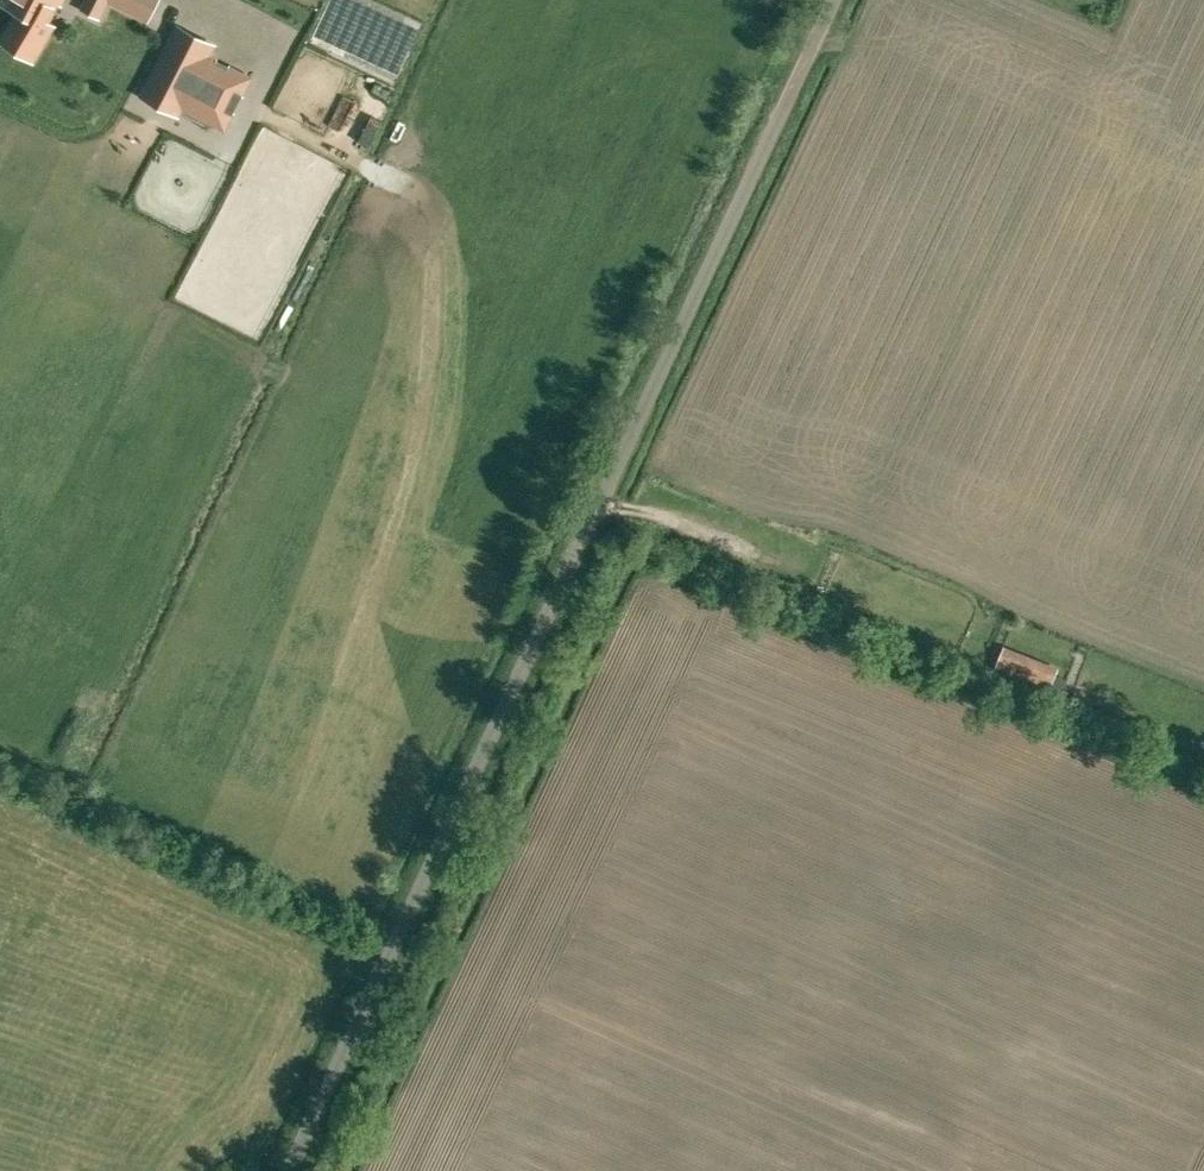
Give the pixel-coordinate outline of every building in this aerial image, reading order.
[(62,0),(5,0),(3,4),(19,12),(1,41),(33,60),(53,26),(46,22),(57,2),(60,3),(62,0)] [(177,25),(141,95),(178,115),(182,107),(224,129),(251,77),(208,55),(214,44),(177,25)] [(1054,689),(1063,667),(1006,644),(997,665),(1054,689)]
